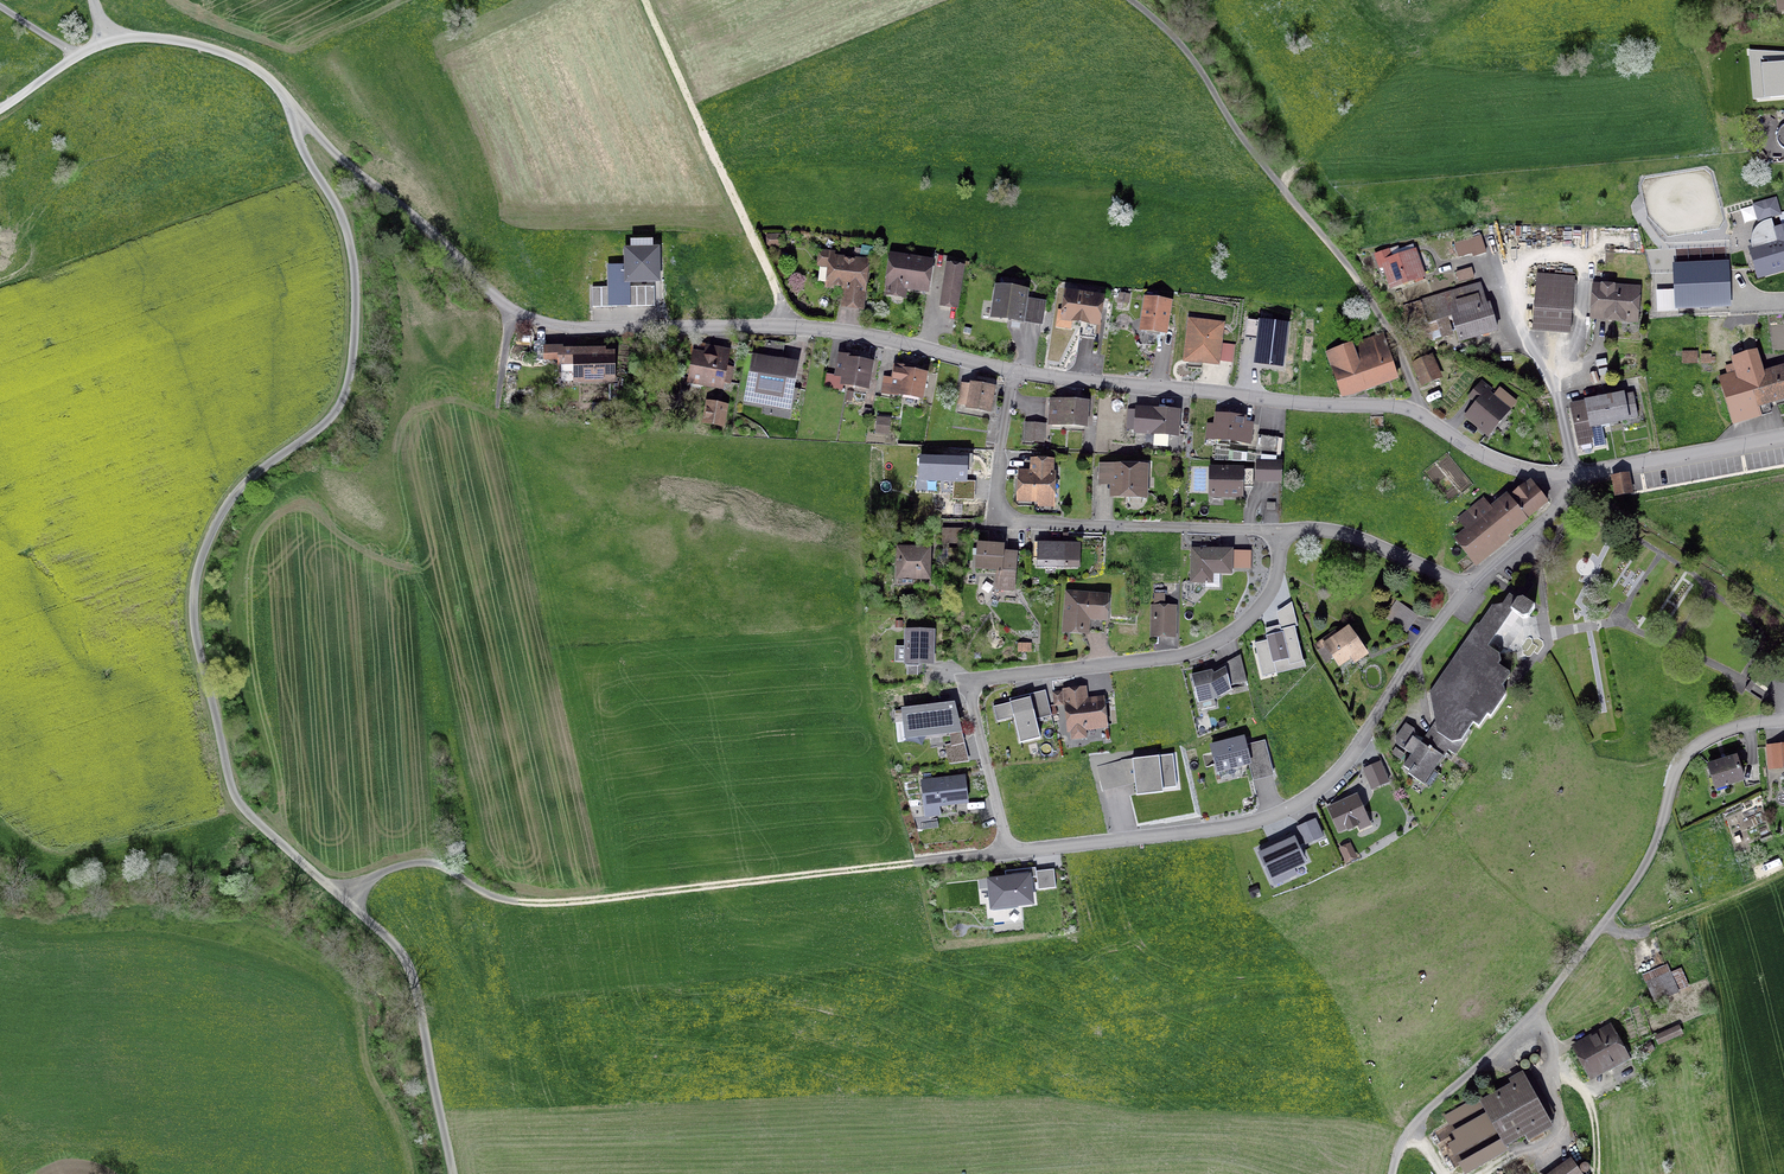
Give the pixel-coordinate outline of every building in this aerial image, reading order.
[(1754,96),(1783,94),(1783,54),(1751,52),(1754,96)] [(1476,256),(1485,253),(1479,237),(1454,245),(1458,258),(1475,253),(1476,256)] [(1783,266),(1783,238),(1751,248),(1759,273),(1783,266)] [(656,280),(656,251),(628,251),(628,265),(610,265),(610,280),(610,289),(593,289),(593,306),(654,306),(654,288),(630,289),(630,280),(656,280)] [(1391,288),(1422,277),(1413,253),(1390,261),(1387,251),(1374,256),(1379,269),(1383,267),(1391,288)] [(891,258),(887,285),(925,290),(929,264),(891,258)] [(843,306),(860,308),(865,264),(831,260),(828,286),(845,288),(843,306)] [(1727,263),(1675,265),(1676,304),(1728,302),(1727,263)] [(955,307),(961,269),(946,267),(941,305),(955,307)] [(1569,306),(1571,281),(1537,279),(1535,304),(1569,306)] [(1592,319),(1636,323),(1638,289),(1595,286),(1592,319)] [(997,289),(992,317),(1020,321),(1024,293),(997,289)] [(1062,319),(1080,321),(1078,337),(1095,340),(1101,299),(1065,294),(1062,319)] [(1443,307),(1447,321),(1452,320),(1458,342),(1496,331),(1488,306),(1486,307),(1482,296),(1443,307)] [(1154,347),(1156,332),(1164,333),(1169,303),(1145,300),(1140,330),(1138,344),(1154,347)] [(1043,304),(1028,302),(1025,322),(1040,324),(1043,304)] [(1567,331),(1569,306),(1535,304),(1533,329),(1567,331)] [(1287,324),(1260,320),(1255,362),(1282,366),(1287,324)] [(1202,361),(1215,363),(1219,327),(1198,324),(1189,331),(1186,359),(1188,360),(1186,368),(1201,370),(1202,361)] [(1382,336),(1326,355),(1340,396),(1396,378),(1382,336)] [(783,387),(787,365),(779,364),(782,345),(765,341),(761,363),(757,362),(755,370),(759,371),(757,383),(783,387)] [(726,354),(707,351),(707,348),(692,345),(690,352),(695,353),(689,381),(720,386),(721,382),(728,383),(731,369),(723,368),(726,354)] [(575,382),(611,381),(611,355),(601,355),(601,351),(560,352),(560,349),(545,349),(545,353),(541,353),(541,359),(560,358),(560,355),(574,355),(575,382)] [(1783,397),(1783,371),(1763,377),(1755,353),(1731,360),(1733,365),(1725,367),(1728,376),(1718,379),(1732,425),(1747,421),(1743,409),(1783,397)] [(1681,363),(1697,363),(1696,354),(1681,354),(1681,363)] [(841,384),(866,389),(870,365),(856,362),(857,358),(838,355),(834,377),(842,379),(841,384)] [(1422,384),(1437,377),(1429,359),(1423,361),(1421,356),(1411,360),(1422,384)] [(899,394),(920,398),(924,376),(908,373),(908,369),(894,367),(892,379),(883,378),(880,394),(889,396),(898,397),(899,394)] [(1478,403),(1466,417),(1487,434),(1506,411),(1487,395),(1490,392),(1480,384),(1470,397),(1478,403)] [(966,408),(988,412),(992,390),(970,386),(970,387),(961,385),(957,405),(967,407),(966,408)] [(1622,396),(1603,399),(1608,424),(1627,420),(1627,419),(1636,418),(1631,395),(1622,396)] [(1589,427),(1608,424),(1603,399),(1585,403),(1576,405),(1578,420),(1572,421),(1577,445),(1592,443),(1589,427)] [(1049,424),(1084,426),(1085,404),(1050,402),(1049,424)] [(705,422),(719,425),(722,410),(708,408),(705,422)] [(1175,436),(1177,413),(1136,411),(1135,432),(1175,436)] [(1249,443),(1250,435),(1251,425),(1242,424),(1243,420),(1216,416),(1215,428),(1207,427),(1206,438),(1249,443)] [(874,434),(886,435),(887,428),(881,427),(882,424),(876,424),(874,434)] [(1042,437),(1033,436),(1034,425),(1025,424),(1024,442),(1041,443),(1042,437)] [(1257,436),(1254,455),(1275,457),(1277,439),(1257,436)] [(967,461),(920,459),(919,482),(966,484),(967,461)] [(1018,500),(1051,501),(1052,475),(1050,475),(1051,462),(1031,461),(1031,474),(1027,474),(1026,478),(1019,478),(1018,500)] [(1256,471),(1256,481),(1278,482),(1279,464),(1257,463),(1256,471)] [(1142,496),(1143,496),(1144,464),(1131,464),(1131,468),(1113,468),(1112,495),(1127,496),(1130,493),(1142,493),(1142,496)] [(1239,488),(1251,488),(1252,471),(1211,470),(1211,496),(1239,496),(1239,488)] [(1629,494),(1626,476),(1612,479),(1616,497),(1629,494)] [(1456,540),(1473,560),(1546,502),(1534,487),(1528,493),(1524,487),(1509,499),(1508,498),(1483,518),(1475,507),(1459,519),(1468,530),(1456,540)] [(942,542),(956,543),(960,533),(942,532),(942,542)] [(1015,555),(1001,554),(1002,548),(977,546),(975,568),(997,570),(995,589),(1012,590),(1015,555)] [(1037,567),(1077,568),(1078,549),(1033,548),(1033,560),(1037,560),(1037,567)] [(915,578),(927,578),(928,550),(898,549),(897,584),(914,585),(915,578)] [(1229,573),(1230,551),(1191,550),(1191,582),(1204,583),(1204,573),(1229,573)] [(1086,617),(1104,619),(1106,599),(1067,595),(1064,631),(1085,632),(1086,617)] [(1527,619),(1534,609),(1521,600),(1516,601),(1510,611),(1522,620),(1527,619)] [(1385,618),(1405,632),(1416,617),(1396,602),(1385,618)] [(1172,636),(1172,609),(1153,609),(1152,635),(1172,636)] [(1350,660),(1363,651),(1347,630),(1325,646),(1322,642),(1314,648),(1324,662),(1332,657),(1337,666),(1349,658),(1350,660)] [(929,653),(930,633),(906,632),(905,662),(918,662),(918,664),(923,664),(930,664),(931,653),(929,653)] [(1295,632),(1254,643),(1263,676),(1304,666),(1295,632)] [(1489,718),(1504,696),(1503,690),(1501,688),(1509,678),(1508,674),(1497,666),(1499,663),(1498,655),(1469,635),(1429,694),(1435,726),(1436,734),(1458,749),(1470,732),(1467,731),(1471,724),(1478,728),(1486,716),(1489,718)] [(1209,674),(1190,678),(1196,711),(1215,707),(1213,698),(1226,691),(1222,672),(1209,679),(1209,674)] [(1082,729),(1103,726),(1100,700),(1084,702),(1082,691),(1065,693),(1069,730),(1071,730),(1072,739),(1083,737),(1082,729)] [(1054,706),(1061,705),(1060,693),(1052,694),(1054,706)] [(1042,735),(1032,695),(1012,699),(1021,740),(1042,735)] [(912,731),(953,727),(950,705),(909,710),(912,731)] [(1447,751),(1454,755),(1458,749),(1436,734),(1432,740),(1429,737),(1423,746),(1412,738),(1414,736),(1413,730),(1405,724),(1395,739),(1396,745),(1411,755),(1402,767),(1409,772),(1407,775),(1423,785),(1447,751)] [(946,747),(949,763),(964,762),(956,729),(953,729),(953,733),(950,734),(952,745),(946,747)] [(1212,749),(1218,772),(1248,764),(1242,741),(1212,749)] [(1771,747),(1772,768),(1783,767),(1783,746),(1771,747)] [(1176,787),(1173,754),(1122,759),(1097,767),(1103,786),(1133,778),(1134,790),(1176,787)] [(1725,785),(1742,780),(1735,758),(1725,761),(1725,758),(1721,760),(1721,762),(1707,766),(1713,785),(1724,781),(1725,785)] [(1389,779),(1381,762),(1366,769),(1373,786),(1389,779)] [(961,778),(919,784),(924,816),(937,814),(936,807),(965,803),(961,778)] [(1358,795),(1330,807),(1339,828),(1367,815),(1358,795)] [(1260,857),(1270,881),(1305,866),(1294,842),(1260,857)] [(1030,874),(992,878),(994,902),(1033,898),(1030,874)] [(1654,1000),(1676,991),(1669,975),(1647,984),(1654,1000)] [(1621,1053),(1608,1029),(1575,1047),(1589,1071),(1621,1053)] [(1533,1065),(1535,1065),(1536,1064),(1538,1062),(1539,1060),(1538,1058),(1537,1056),(1536,1055),(1534,1055),(1532,1055),(1530,1056),(1529,1058),(1528,1059),(1529,1061),(1529,1063),(1531,1064),(1533,1065)] [(1521,1069),(1523,1070),(1525,1070),(1527,1069),(1529,1068),(1529,1066),(1529,1064),(1528,1062),(1527,1061),(1525,1060),(1523,1060),(1521,1061),(1520,1062),(1519,1064),(1519,1066),(1520,1068),(1521,1069)] [(1551,1126),(1520,1070),(1506,1078),(1510,1085),(1506,1088),(1508,1091),(1481,1106),(1502,1142),(1522,1131),(1526,1140),(1551,1126)] [(1569,1162),(1552,1173),(1578,1173),(1569,1162)] [(1589,1167),(1588,1165),(1587,1164),(1585,1163),(1582,1163),(1581,1164),(1579,1165),(1579,1167),(1579,1169),(1580,1171),(1581,1172),(1583,1173),(1585,1173),(1587,1172),(1588,1171),(1589,1169),(1589,1167)]
